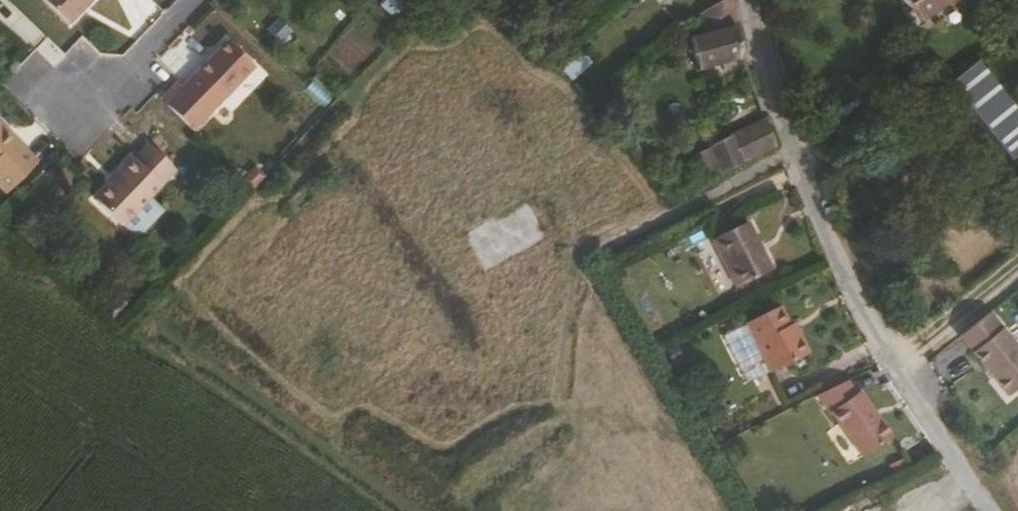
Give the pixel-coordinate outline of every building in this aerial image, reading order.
[(111,0),(52,0),(39,13),(71,43),(111,0)] [(962,0),(894,0),(918,30),(962,0)] [(745,70),(735,38),(686,51),(697,83),(745,70)] [(210,128),(254,82),(226,56),(182,102),(210,128)] [(210,128),(182,102),(174,111),(169,116),(180,127),(175,131),(192,147),(210,128)] [(169,116),(174,111),(168,105),(159,115),(175,131),(180,127),(169,116)] [(708,176),(776,154),(767,124),(698,146),(708,176)] [(16,156),(19,153),(0,136),(0,205),(7,212),(39,179),(16,156)] [(124,242),(178,186),(150,159),(137,173),(133,170),(113,191),(117,194),(96,216),(124,242)] [(732,301),(769,282),(744,233),(707,251),(732,301)] [(955,341),(1005,403),(1017,393),(1017,350),(990,314),(955,341)] [(805,367),(795,346),(790,348),(775,318),(741,335),(767,386),(805,367)] [(888,447),(854,402),(852,404),(842,390),(812,406),(860,469),(888,447)]
